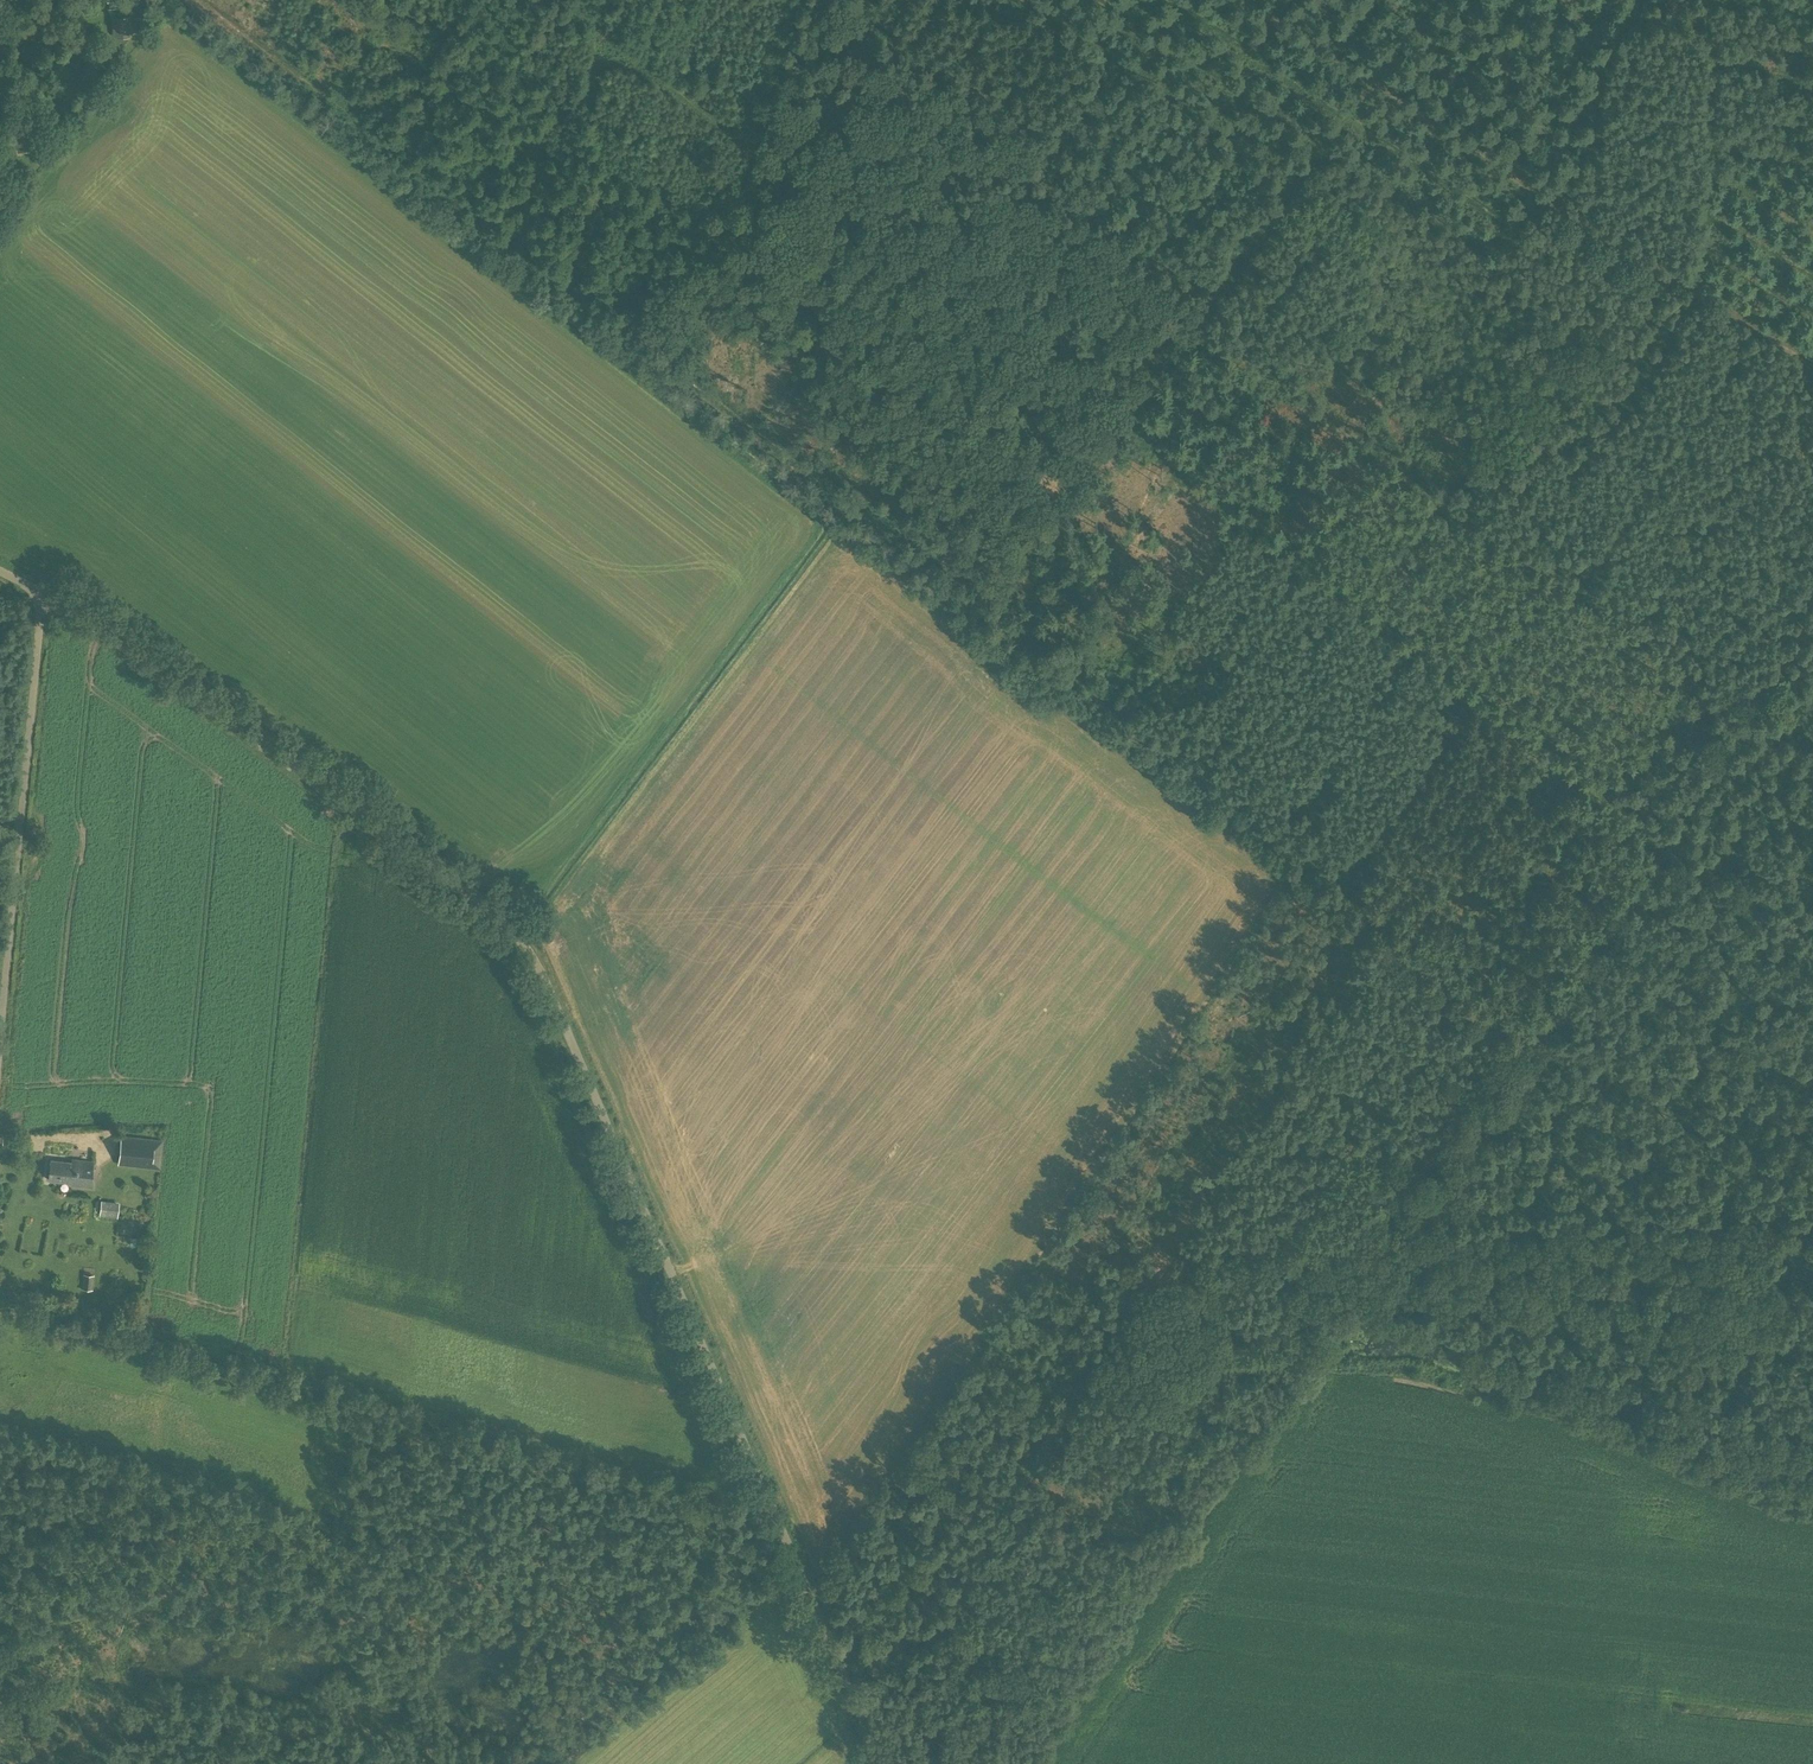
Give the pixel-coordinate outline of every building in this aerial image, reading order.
[(118,1164),(161,1169),(164,1140),(121,1135),(118,1164)] [(51,1159),(49,1180),(70,1182),(69,1185),(91,1187),(93,1161),(73,1159),(72,1161),(51,1159)] [(99,1216),(118,1218),(119,1201),(101,1200),(99,1216)] [(82,1274),(81,1288),(93,1290),(94,1275),(82,1274)]
